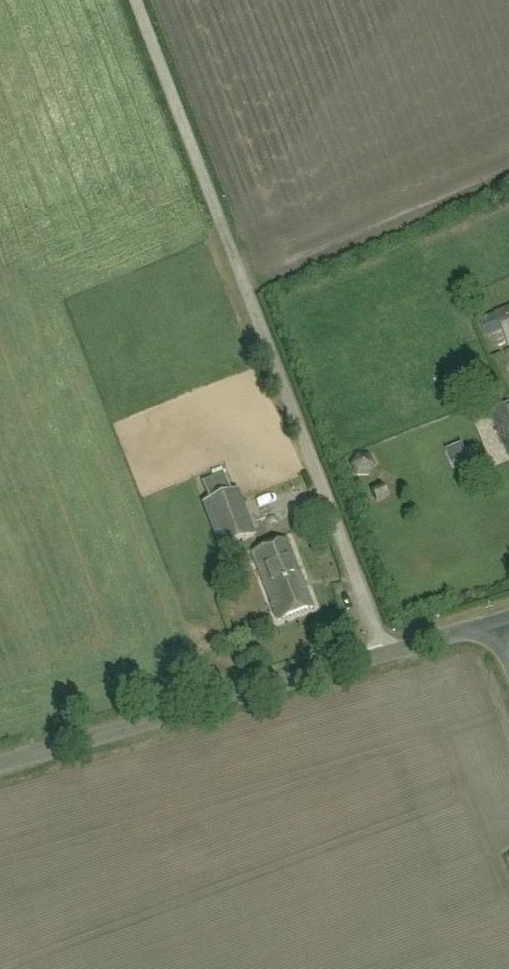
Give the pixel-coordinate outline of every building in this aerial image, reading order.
[(505,331),(508,340),(508,309),(497,314),(496,310),(478,318),(488,339),(505,331)] [(255,534),(238,489),(204,502),(221,547),(255,534)] [(286,539),(252,552),(278,620),(312,607),(286,539)]
